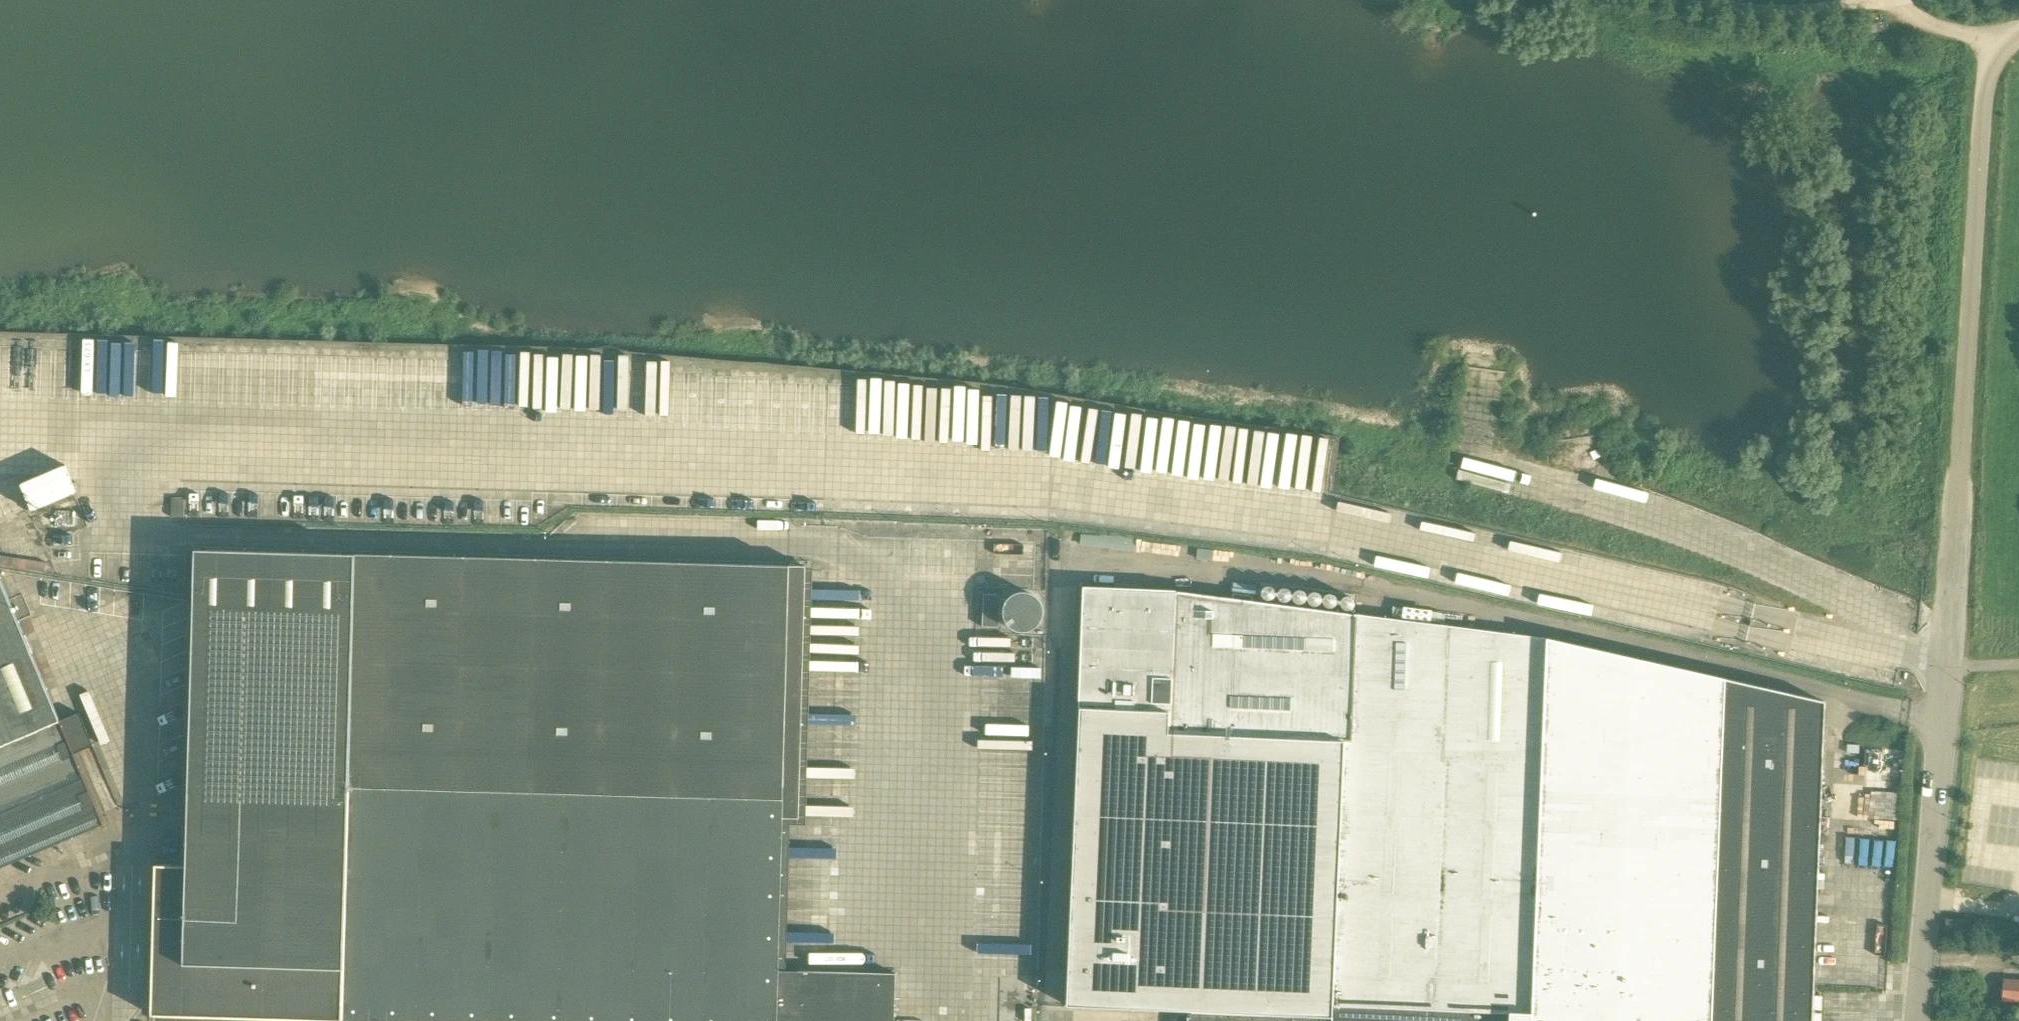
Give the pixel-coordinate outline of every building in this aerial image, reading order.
[(341,1020),(353,553),(194,550),(193,600),(185,867),(154,866),(150,1015),(341,1020)] [(353,553),(341,1020),(386,1020),(893,1020),(895,973),(777,970),(788,565),(353,553)] [(101,823),(59,722),(60,721),(0,579),(0,865),(101,823)] [(1820,701),(1545,638),(1541,762),(1440,758),(1441,719),(1351,715),(1359,614),(1174,590),(1082,586),(1065,1008),(1187,1013),(1186,1020),(1802,1020),(1804,987),(1820,701)] [(1043,616),(1043,612),(1043,608),(1041,604),(1039,600),(1036,597),(1033,594),(1029,593),(1025,592),(1021,592),(1017,593),(1013,594),(1010,597),(1007,600),(1005,604),(1003,608),(1003,612),(1003,616),(1005,620),(1007,623),(1010,627),(1013,629),(1017,631),(1021,632),(1025,632),(1029,631),(1033,629),(1036,627),(1039,623),(1041,620),(1043,616)] [(982,626),(998,627),(999,594),(983,594),(982,626)] [(1865,833),(1899,834),(1900,751),(1867,750),(1865,833)] [(2002,979),(2000,1000),(2018,1001),(2018,981),(2002,979)]
